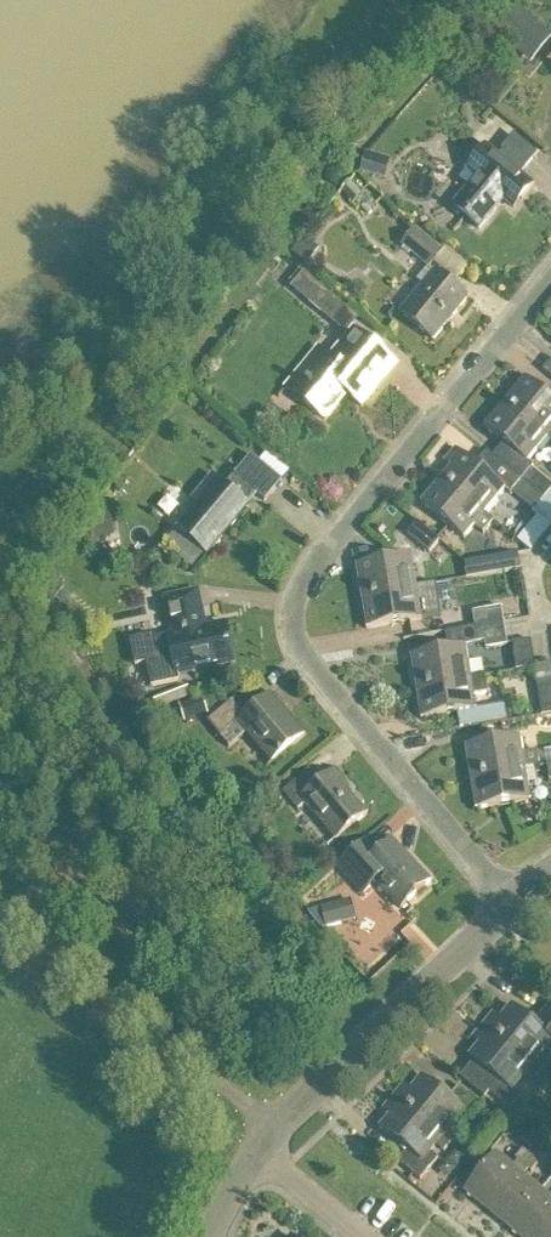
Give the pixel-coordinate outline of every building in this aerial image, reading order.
[(500,155),(497,159),(485,150),(466,173),(476,181),(453,210),(478,230),(501,202),(513,211),(532,188),(520,178),(537,157),(512,137),(499,154),(500,155)] [(391,163),(367,156),(361,176),(386,182),(391,163)] [(444,254),(417,232),(403,250),(430,272),(444,254)] [(323,292),(304,276),(292,292),(310,308),(323,292)] [(433,343),(467,301),(436,276),(402,317),(433,343)] [(362,409),(396,368),(355,333),(331,362),(318,352),(286,390),(324,423),(347,396),(362,409)] [(526,379),(506,403),(549,439),(550,441),(550,400),(526,379)] [(506,403),(485,429),(511,451),(501,463),(545,500),(550,493),(550,486),(533,472),(534,471),(527,465),(549,439),(506,403)] [(452,468),(443,479),(485,515),(506,490),(512,496),(513,494),(535,513),(545,500),(501,463),(500,464),(488,453),(477,466),(457,450),(446,463),(452,468)] [(252,458),(226,489),(212,478),(192,501),(199,507),(178,533),(208,557),(259,496),(267,502),(283,483),(252,458)] [(485,515),(443,479),(422,504),(465,539),(474,529),(485,537),(495,525),(484,516),(485,515)] [(430,554),(440,542),(418,524),(396,550),(404,556),(416,542),(430,554)] [(363,599),(417,589),(411,556),(357,566),(363,599)] [(468,583),(521,574),(518,558),(465,567),(468,583)] [(369,631),(422,622),(417,589),(363,599),(369,631)] [(206,630),(198,593),(165,600),(173,637),(155,641),(155,637),(132,642),(137,667),(148,664),(153,688),(180,682),(179,678),(233,666),(224,626),(206,630)] [(474,615),(476,629),(505,624),(503,610),(474,615)] [(415,689),(483,677),(480,663),(468,665),(465,647),(486,644),(487,651),(509,648),(505,624),(476,629),(446,634),(449,650),(410,657),(415,689)] [(523,666),(539,666),(538,642),(522,643),(523,666)] [(420,721),(476,711),(474,697),(487,695),(484,677),(483,677),(415,689),(420,721)] [(550,716),(550,686),(537,689),(542,717),(550,716)] [(273,765),(307,737),(272,696),(246,718),(233,702),(207,724),(229,750),(247,735),(273,765)] [(179,709),(185,725),(209,717),(203,700),(179,709)] [(469,779),(525,769),(520,738),(464,747),(469,779)] [(475,810),(531,801),(525,769),(469,779),(475,810)] [(335,843),(368,816),(361,808),(363,806),(355,796),(353,798),(334,774),(319,786),(308,773),(283,793),(298,811),(305,805),(335,843)] [(400,910),(429,883),(391,843),(376,857),(364,845),(337,869),(362,895),(374,883),(400,910)] [(321,908),(325,927),(362,919),(359,901),(321,908)] [(549,1017),(538,1030),(511,1008),(500,1021),(493,1015),(483,1027),(540,1074),(547,1065),(539,1058),(550,1044),(550,1014),(549,1017)] [(533,1082),(540,1074),(483,1027),(472,1040),(480,1046),(470,1058),(496,1081),(486,1093),(509,1112),(520,1098),(512,1092),(525,1076),(533,1082)] [(471,1121),(482,1107),(460,1088),(449,1101),(422,1079),(412,1091),(404,1085),(394,1097),(452,1145),(458,1137),(451,1130),(464,1114),(471,1121)] [(445,1153),(452,1145),(394,1097),(384,1110),(391,1116),(380,1129),(407,1152),(397,1164),(420,1183),(438,1162),(430,1155),(437,1147),(445,1153)] [(521,1143),(534,1153),(544,1141),(531,1131),(521,1143)] [(495,1154),(463,1194),(486,1212),(530,1158),(522,1152),(510,1167),(495,1154)] [(532,1177),(540,1167),(530,1158),(486,1212),(508,1231),(540,1192),(526,1180),(530,1175),(532,1177)] [(508,1231),(516,1236),(541,1236),(550,1224),(550,1200),(540,1192),(508,1231)] [(541,1236),(550,1236),(550,1224),(541,1236)]
